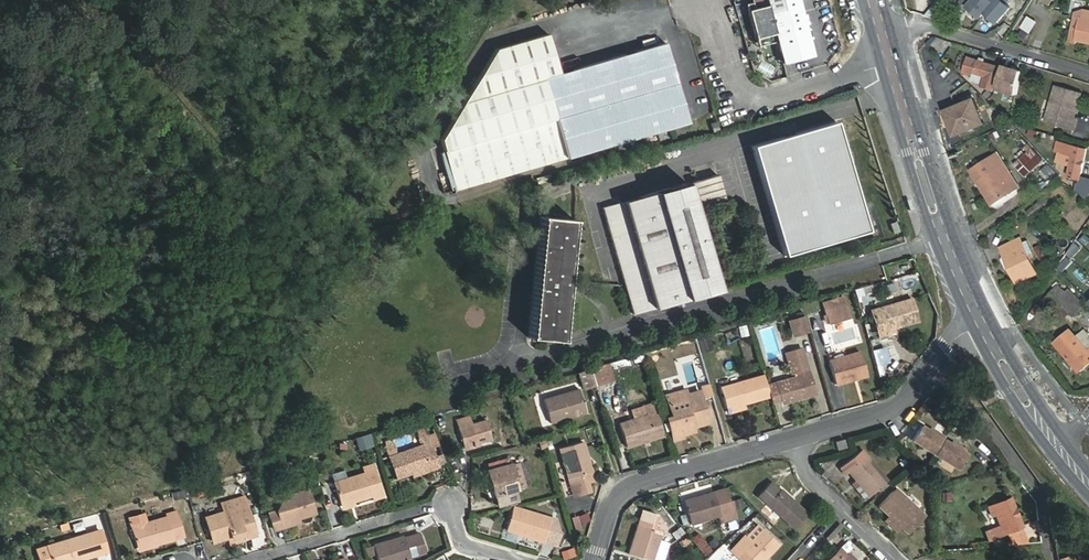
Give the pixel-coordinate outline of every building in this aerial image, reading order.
[(798,0),(767,0),(768,5),(755,8),(753,2),(746,4),(755,38),(775,33),(778,40),(783,63),(813,55),(798,0)] [(958,3),(967,11),(970,7),(975,1),(974,0),(960,0),(958,3)] [(975,1),(970,7),(981,17),(986,11),(994,3),(991,0),(976,0),(975,1)] [(994,3),(986,11),(999,22),(1011,8),(1006,4),(1002,0),(996,0),(994,3)] [(1077,43),(1078,39),(1088,42),(1088,19),(1083,18),(1074,16),(1069,42),(1077,43)] [(1031,32),(1037,22),(1028,17),(1022,27),(1031,32)] [(548,33),(497,48),(441,139),(456,190),(689,122),(665,42),(560,73),(548,33)] [(755,38),(758,46),(778,40),(775,33),(755,38)] [(975,75),(973,80),(984,83),(983,86),(995,89),(1001,68),(969,57),(964,72),(975,75)] [(1000,88),(999,89),(1017,95),(1021,71),(1003,66),(1003,67),(997,87),(1000,88)] [(1058,85),(1047,121),(1074,130),(1078,118),(1075,118),(1083,93),(1058,85)] [(949,110),(959,133),(985,123),(975,99),(949,110)] [(717,122),(710,124),(713,132),(720,130),(717,122)] [(836,122),(753,146),(785,255),(867,231),(836,122)] [(1058,141),(1055,152),(1059,153),(1057,161),(1072,165),(1069,177),(1080,179),(1087,148),(1058,141)] [(1044,159),(1033,148),(1015,165),(1026,176),(1044,159)] [(998,154),(991,159),(1006,183),(1014,178),(998,154)] [(1019,186),(1014,178),(1006,183),(991,159),(972,171),(993,203),(1019,186)] [(693,182),(700,208),(725,201),(717,175),(693,182)] [(1081,191),(1088,193),(1088,177),(1084,176),(1081,191)] [(688,183),(603,207),(634,314),(719,290),(688,183)] [(1044,197),(1027,212),(1032,218),(1050,203),(1044,197)] [(575,219),(541,217),(529,338),(563,341),(575,219)] [(896,221),(891,223),(894,232),(899,230),(896,221)] [(1018,283),(1037,273),(1021,239),(1002,248),(1005,256),(1004,257),(1003,260),(1007,269),(1011,267),(1018,283)] [(1068,257),(1058,267),(1063,272),(1073,261),(1068,257)] [(871,285),(855,290),(857,297),(873,292),(871,285)] [(1059,314),(1065,320),(1072,312),(1075,315),(1088,302),(1084,298),(1081,301),(1069,290),(1066,293),(1059,286),(1046,299),(1060,313),(1059,314)] [(888,330),(920,321),(913,297),(870,309),(879,340),(890,336),(888,330)] [(823,304),(828,323),(851,316),(845,298),(823,304)] [(805,317),(790,321),(794,335),(809,331),(805,317)] [(1088,364),(1088,336),(1085,331),(1077,337),(1071,330),(1055,343),(1080,371),(1088,364)] [(794,377),(767,385),(770,396),(772,402),(783,399),(784,403),(816,394),(803,348),(786,352),(792,374),(793,374),(794,377)] [(861,352),(829,361),(836,384),(868,375),(861,352)] [(590,369),(595,384),(610,380),(605,364),(590,369)] [(595,384),(590,369),(580,372),(584,387),(595,384)] [(764,375),(721,388),(727,409),(770,396),(767,385),(764,375)] [(580,389),(543,399),(550,423),(587,413),(580,389)] [(700,390),(667,399),(672,416),(667,417),(673,441),(683,438),(682,435),(695,431),(693,424),(696,423),(697,426),(709,422),(700,390)] [(643,407),(646,415),(619,424),(627,447),(664,435),(654,403),(643,407)] [(456,420),(464,447),(492,439),(486,420),(473,424),(470,416),(456,420)] [(912,440),(956,469),(965,455),(921,426),(912,440)] [(397,454),(389,457),(397,478),(429,466),(430,470),(439,467),(428,435),(419,438),(422,445),(397,454)] [(844,439),(835,442),(838,450),(847,447),(844,439)] [(389,457),(397,454),(392,443),(385,446),(389,457)] [(584,443),(560,449),(573,495),(590,491),(587,481),(594,480),(584,443)] [(862,450),(840,468),(846,474),(849,472),(869,496),(888,480),(862,450)] [(488,470),(495,495),(514,490),(512,482),(516,481),(511,464),(488,470)] [(365,473),(334,482),(340,505),(371,496),(372,500),(384,496),(377,473),(366,477),(365,473)] [(779,491),(771,484),(759,496),(794,528),(807,513),(781,489),(779,491)] [(926,516),(896,488),(879,506),(908,534),(926,516)] [(684,501),(691,524),(735,511),(731,500),(729,501),(725,489),(684,501)] [(274,530),(296,524),(295,519),(315,513),(309,490),(290,496),(291,499),(282,502),(278,510),(269,513),(274,530)] [(223,512),(247,505),(244,496),(220,503),(223,512)] [(152,501),(154,508),(165,506),(163,498),(152,501)] [(1011,498),(989,507),(992,515),(996,513),(1001,526),(991,530),(994,537),(1005,533),(1010,544),(1028,542),(1022,526),(1011,498)] [(213,542),(228,538),(229,539),(244,535),(246,539),(256,536),(247,505),(223,512),(206,517),(213,542)] [(551,518),(513,507),(506,531),(544,542),(551,518)] [(643,510),(629,554),(649,559),(652,559),(662,531),(665,532),(667,527),(657,514),(643,510)] [(131,527),(137,547),(156,542),(157,544),(174,539),(173,537),(184,534),(177,512),(167,515),(167,517),(131,527)] [(671,534),(675,539),(683,534),(679,528),(671,534)] [(779,544),(763,529),(753,540),(747,534),(732,550),(742,559),(764,559),(779,544)] [(52,559),(79,559),(107,552),(100,530),(48,546),(52,559)] [(376,554),(378,559),(408,559),(411,559),(410,556),(426,552),(420,533),(404,538),(404,536),(373,546),(376,554)] [(48,546),(37,549),(40,559),(52,559),(48,546)] [(376,554),(373,546),(365,548),(368,556),(376,554)] [(827,559),(856,559),(848,552),(844,556),(837,549),(827,559)]
